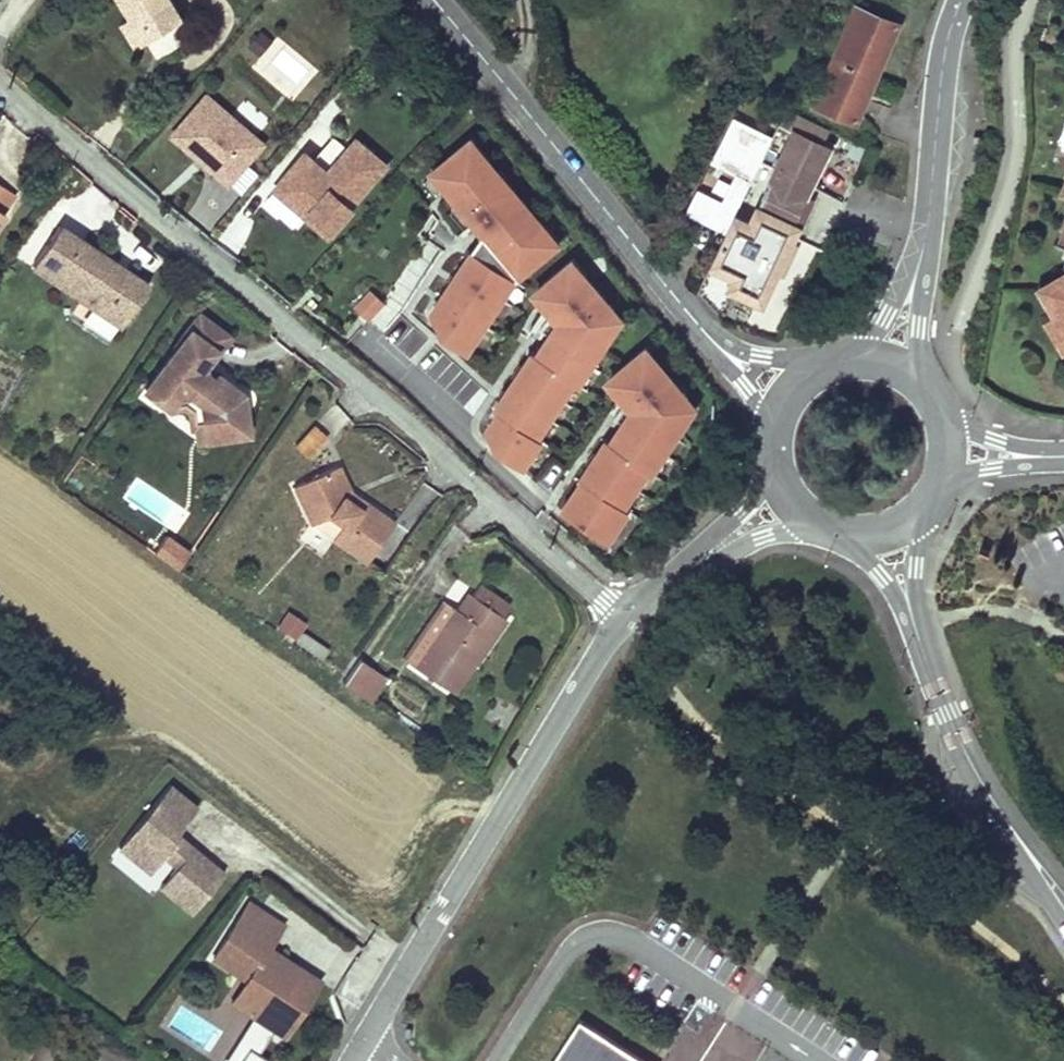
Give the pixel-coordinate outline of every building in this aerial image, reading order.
[(130,20),(145,45),(182,23),(168,0),(118,0),(130,20)] [(815,94),(853,114),(899,18),(862,0),(859,0),(815,94)] [(130,20),(121,26),(135,51),(145,45),(130,20)] [(274,38),(261,27),(248,42),(261,54),(274,38)] [(148,44),(158,60),(184,45),(175,29),(148,44)] [(267,144),(209,95),(174,137),(200,159),(207,165),(231,185),(267,144)] [(803,204),(830,146),(821,141),(828,126),(790,106),(782,121),(796,129),(753,217),(794,238),(809,207),(803,204)] [(772,133),(735,115),(713,159),(738,171),(724,198),(700,186),(688,209),(727,229),(772,133)] [(336,137),(316,161),(331,173),(351,150),(336,137)] [(431,171),(473,221),(479,216),(484,222),(493,214),(499,221),(484,234),(432,312),(444,337),(468,353),(517,279),(554,248),(538,230),(544,224),(512,185),(505,190),(487,169),(494,163),(472,138),(431,171)] [(351,150),(331,173),(316,161),(308,154),(278,190),(311,218),(315,213),(322,218),(318,223),(332,235),(355,208),(353,206),(389,164),(360,139),(351,150)] [(207,165),(200,159),(196,164),(203,170),(207,165)] [(512,185),(494,163),(487,169),(505,190),(512,185)] [(8,209),(0,204),(0,222),(8,209)] [(315,213),(311,218),(318,223),(322,218),(315,213)] [(479,216),(473,221),(484,234),(499,221),(493,214),(484,222),(479,216)] [(64,220),(38,260),(127,320),(153,280),(64,220)] [(560,243),(544,224),(538,230),(554,248),(560,243)] [(744,263),(720,251),(713,268),(736,279),(744,263)] [(573,259),(537,289),(550,304),(554,307),(575,320),(571,326),(560,319),(550,334),(537,354),(533,352),(494,411),(497,414),(488,428),(500,452),(524,468),(542,440),(539,438),(575,383),(579,385),(614,332),(605,325),(615,309),(597,287),(591,292),(579,279),(586,273),(573,259)] [(1041,279),(1063,316),(1061,317),(1063,323),(1063,266),(1041,279)] [(591,292),(597,287),(586,273),(579,279),(591,292)] [(371,290),(356,307),(369,319),(384,303),(371,290)] [(575,320),(554,307),(541,328),(550,334),(560,319),(571,326),(575,320)] [(189,333),(214,352),(232,329),(204,308),(187,332),(189,333)] [(605,325),(614,332),(623,318),(615,309),(605,325)] [(208,359),(214,352),(189,333),(175,352),(194,349),(208,359)] [(659,361),(647,347),(610,377),(622,391),(630,396),(650,409),(645,415),(634,407),(623,422),(610,441),(607,439),(580,480),(581,481),(563,510),(609,540),(628,512),(625,509),(649,471),(652,473),(688,419),(678,413),(689,397),(671,375),(664,380),(653,367),(659,361)] [(211,433),(253,427),(248,393),(244,390),(246,387),(222,369),(219,373),(209,366),(208,359),(194,349),(175,352),(150,384),(173,401),(180,391),(198,387),(205,392),(208,411),(211,433)] [(671,375),(659,361),(653,367),(664,380),(671,375)] [(180,391),(208,411),(205,392),(198,387),(180,391)] [(650,409),(630,396),(615,417),(623,422),(634,407),(645,415),(650,409)] [(678,413),(688,419),(697,406),(689,397),(678,413)] [(294,444),(310,458),(328,436),(312,423),(294,444)] [(341,466),(299,487),(317,525),(335,516),(347,524),(337,538),(371,563),(398,524),(368,503),(364,509),(348,497),(352,492),(353,491),(341,466)] [(364,509),(368,503),(352,492),(348,497),(364,509)] [(480,592),(510,612),(518,600),(488,580),(480,592)] [(490,641),(495,644),(515,615),(510,612),(480,592),(475,589),(464,605),(450,596),(410,655),(459,687),(478,659),(490,641)] [(478,659),(483,662),(495,644),(490,641),(478,659)] [(364,660),(348,685),(374,704),(391,679),(364,660)] [(171,837),(193,810),(165,788),(118,847),(150,873),(163,856),(176,866),(159,887),(191,912),(220,876),(171,837)] [(231,1002),(283,1034),(318,979),(267,947),(282,923),(248,902),(212,958),(245,979),(231,1002)] [(581,1019),(554,1060),(645,1060),(581,1019)]
